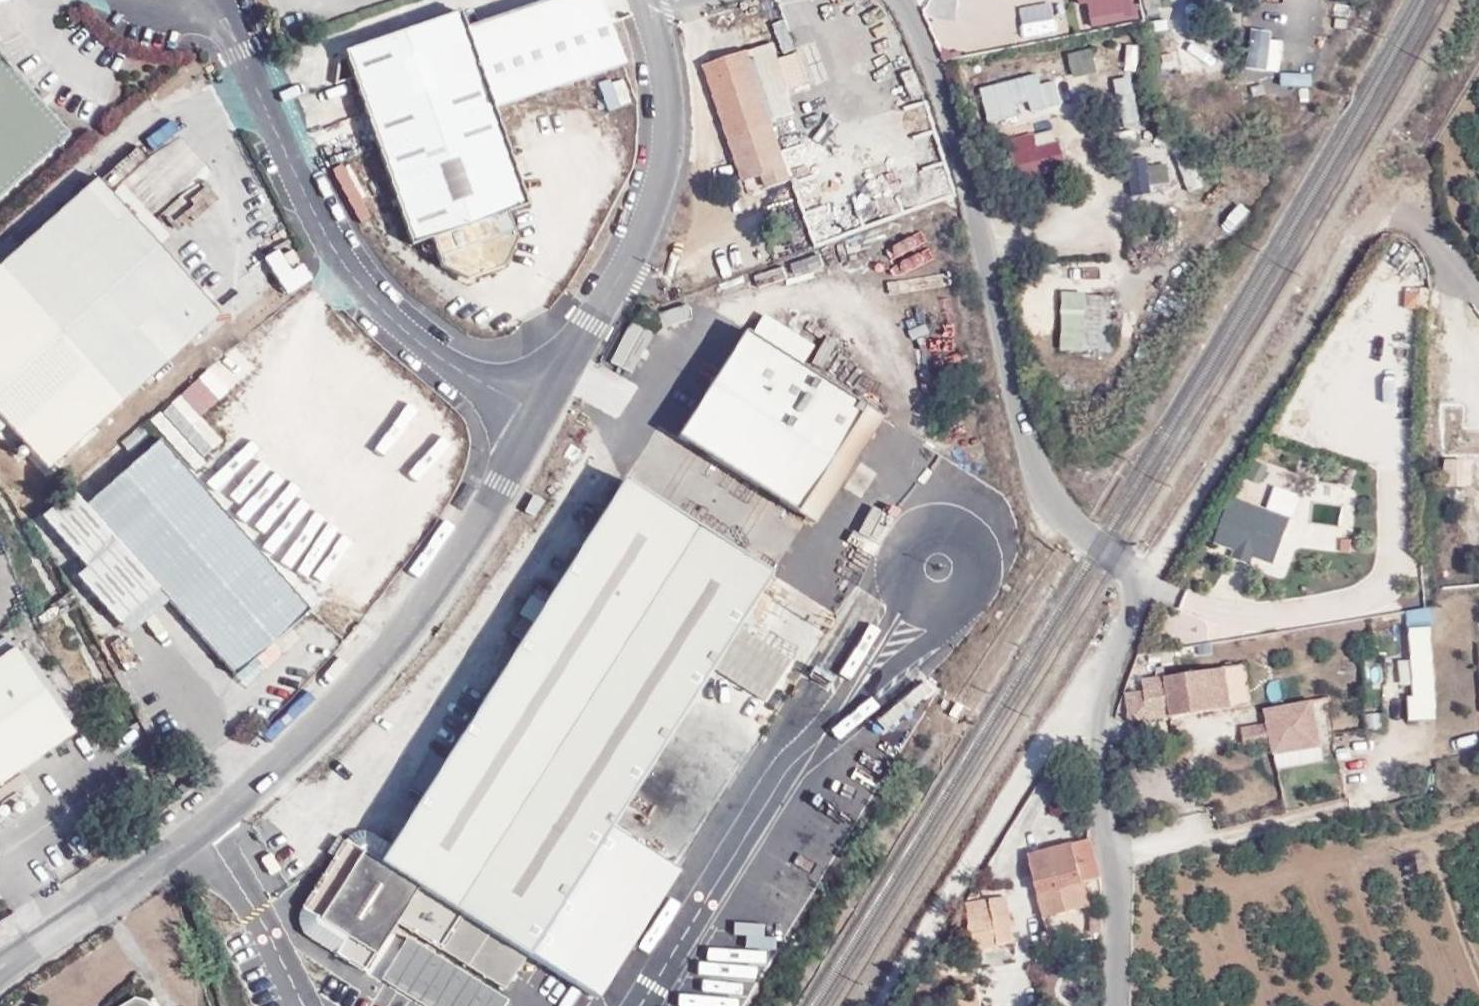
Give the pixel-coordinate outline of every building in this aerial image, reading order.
[(506,213),(525,206),(465,35),(458,14),(488,3),(496,25),(539,13),(535,0),(431,0),(335,32),(343,54),(408,246),(431,239),(440,266),(467,280),(500,268),(515,241),(506,213)] [(1050,9),(1057,39),(1135,22),(1130,0),(1089,0),(1050,9)] [(465,35),(496,25),(488,3),(458,14),(465,35)] [(499,34),(542,22),(539,13),(496,25),(499,34)] [(623,65),(606,19),(579,30),(598,75),(623,65)] [(771,122),(796,113),(788,91),(777,58),(772,43),(706,66),(745,181),(762,176),(766,188),(790,180),(771,122)] [(1071,73),(1096,70),(1094,48),(1069,50),(1071,73)] [(812,83),(801,51),(777,58),(788,91),(812,83)] [(69,135),(43,106),(51,99),(41,91),(36,97),(0,57),(0,197),(69,135)] [(988,121),(1055,102),(1045,67),(978,86),(988,121)] [(1004,142),(1010,182),(1068,173),(1064,147),(1034,152),(1032,138),(1004,142)] [(96,179),(0,265),(0,429),(7,424),(45,468),(117,405),(217,315),(156,246),(167,237),(122,186),(111,196),(109,194),(148,159),(137,147),(98,181),(96,179)] [(310,276),(300,259),(289,265),(277,245),(262,254),(283,291),(310,276)] [(1110,300),(1084,300),(1084,354),(1110,353),(1110,300)] [(611,363),(635,369),(648,325),(624,318),(611,363)] [(259,326),(158,405),(182,435),(230,398),(221,387),(274,346),(259,326)] [(678,438),(797,513),(864,408),(746,332),(678,438)] [(814,524),(882,418),(864,408),(797,513),(814,524)] [(239,673),(309,610),(161,446),(91,509),(239,673)] [(677,869),(676,868),(610,825),(770,574),(625,480),(534,622),(524,615),(513,634),(523,639),(474,716),(392,844),(369,830),(361,829),(352,833),(344,839),(338,835),(328,852),(334,856),(299,910),(298,920),(299,928),(305,935),(363,972),(396,921),(460,962),(504,990),(526,955),(593,998),(677,869)] [(1275,484),(1267,506),(1230,493),(1214,543),(1274,563),(1299,492),(1275,484)] [(532,518),(542,501),(531,495),(521,512),(532,518)] [(1342,548),(1343,537),(1341,537),(1334,536),(1333,539),(1333,547),(1342,548)] [(1408,622),(1432,622),(1432,608),(1408,608),(1408,622)] [(1410,716),(1435,716),(1433,624),(1408,624),(1410,716)] [(0,642),(0,659),(15,649),(6,638),(0,642)] [(15,649),(0,659),(0,784),(74,732),(15,649)] [(1230,707),(1224,668),(1207,671),(1214,709),(1230,707)] [(1128,720),(1175,715),(1214,709),(1207,671),(1143,680),(1144,692),(1126,694),(1128,720)] [(1271,752),(1302,746),(1295,704),(1264,709),(1271,752)] [(1262,735),(1260,735),(1258,730),(1242,733),(1245,745),(1263,741),(1262,735)] [(1084,883),(1101,878),(1091,840),(1031,856),(1048,918),(1091,907),(1084,883)] [(998,945),(996,932),(1015,930),(1013,919),(970,924),(973,948),(998,945)] [(998,945),(1016,942),(1015,930),(996,932),(998,945)] [(424,958),(407,985),(398,998),(410,1005),(472,1005),(480,995),(442,970),(424,958)] [(146,1001),(135,998),(121,1005),(149,1005),(146,1001)]
